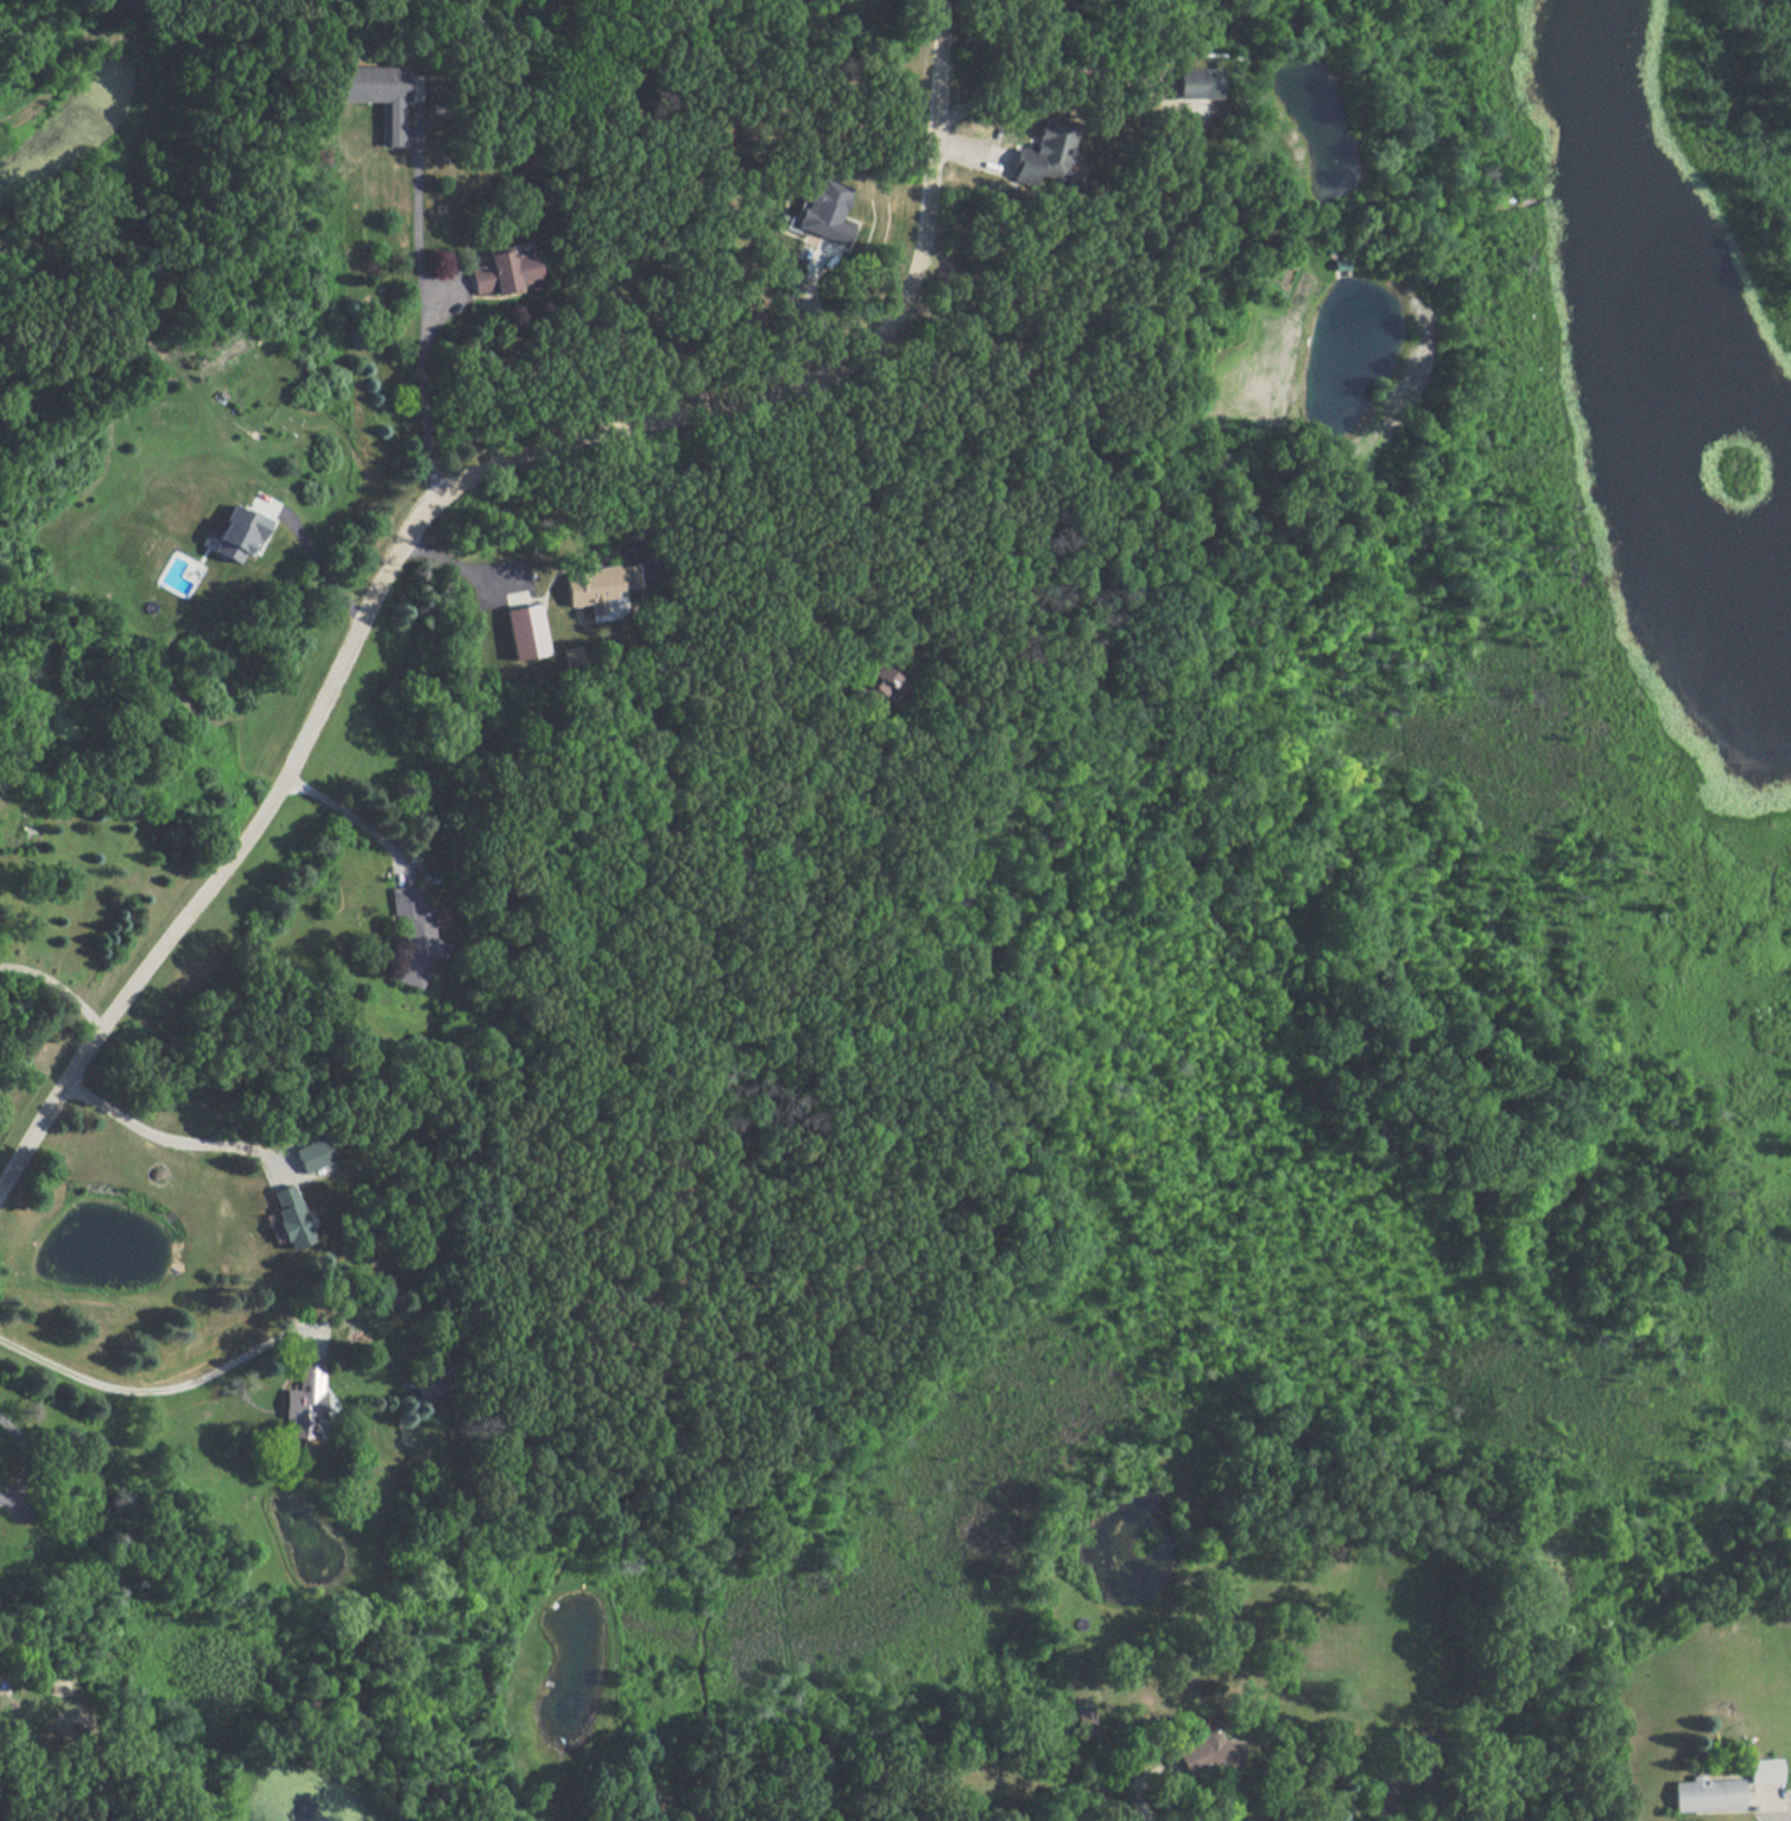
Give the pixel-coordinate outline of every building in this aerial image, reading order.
[(341,100),(386,100),(386,117),(381,117),(381,144),(404,144),(404,100),(423,100),(423,74),(409,74),(409,65),(341,65),(341,100)] [(1177,67),(1178,97),(1222,96),(1221,66),(1177,67)] [(1035,150),(1018,147),(1011,179),(1034,183),(1036,174),(1080,183),(1082,172),(1065,168),(1074,123),(1042,116),(1035,150)] [(793,225),(847,246),(855,226),(838,219),(851,188),(820,176),(815,186),(808,184),(793,225)] [(541,279),(536,249),(512,253),(511,248),(487,253),(489,263),(469,266),(473,293),(494,289),(495,294),(522,289),(520,283),(541,279)] [(210,549),(237,562),(243,551),(251,555),(269,519),(232,502),(210,549)] [(567,605),(589,602),(591,620),(628,615),(626,603),(604,606),(603,597),(616,595),(615,589),(639,586),(636,562),(563,573),(567,605)] [(539,601),(504,607),(513,659),(547,653),(539,601)] [(567,664),(584,662),(581,645),(565,647),(567,664)] [(863,668),(873,678),(860,691),(878,707),(901,682),(874,657),(863,668)] [(392,887),(398,954),(390,978),(420,988),(430,959),(442,958),(445,948),(445,941),(434,937),(431,906),(422,907),(420,884),(392,887)] [(334,1163),(327,1137),(295,1146),(302,1171),(334,1163)] [(268,1192),(291,1249),(315,1240),(292,1182),(268,1192)] [(327,1437),(330,1363),(299,1362),(298,1388),(285,1388),(284,1417),(290,1417),(290,1436),(327,1437)] [(418,1396),(449,1396),(449,1376),(418,1375),(418,1396)] [(1079,1737),(1097,1736),(1094,1706),(1077,1707),(1079,1737)] [(1242,1739),(1221,1738),(1217,1730),(1174,1748),(1183,1771),(1191,1772),(1202,1767),(1208,1767),(1216,1764),(1244,1766),(1244,1755),(1242,1749),(1242,1739)] [(1749,1758),(1750,1782),(1781,1781),(1780,1757),(1749,1758)] [(1705,1778),(1704,1773),(1690,1774),(1690,1780),(1673,1780),(1673,1809),(1743,1808),(1743,1777),(1705,1778)]
